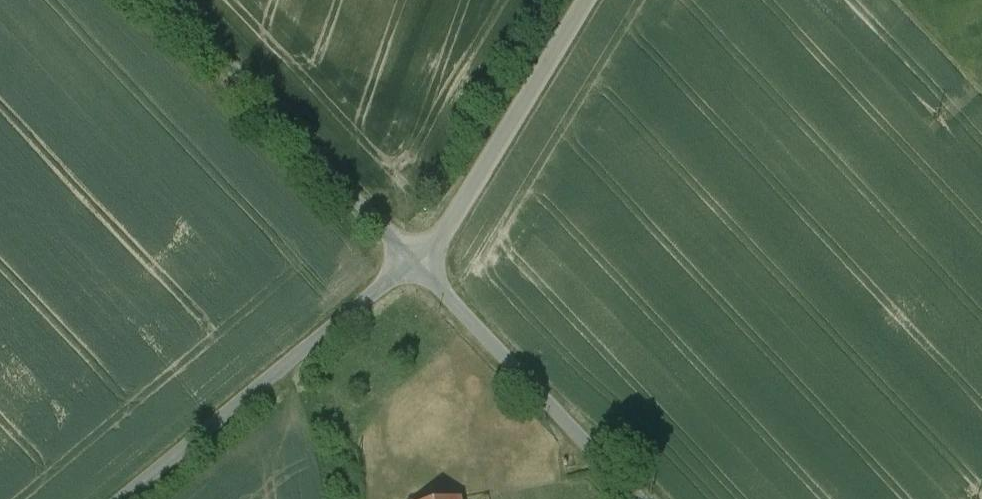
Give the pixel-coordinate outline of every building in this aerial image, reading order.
[(417,496),(418,498),(475,498),(473,485),(417,496)]
